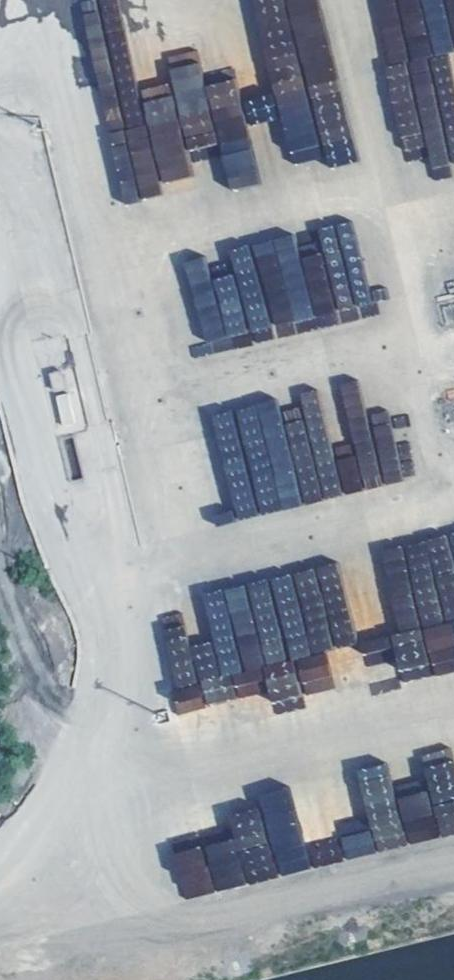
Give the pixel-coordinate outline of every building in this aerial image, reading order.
[(120,203),(162,195),(160,182),(192,175),(188,152),(219,145),(228,189),(258,183),(237,78),(204,85),(200,63),(169,69),(172,82),(139,89),(122,0),(80,0),(120,203)] [(355,161),(320,0),(253,0),(287,157),(323,149),(327,167),(355,161)] [(453,50),(453,0),(394,0),(393,16),(379,19),(389,59),(388,68),(394,91),(414,93),(431,165),(448,161),(444,144),(453,142),(453,97),(448,73),(448,77),(429,75),(453,69),(453,66),(404,62),(453,50)] [(165,54),(168,67),(200,61),(198,48),(165,54)] [(185,262),(204,343),(273,328),(275,337),(359,318),(354,296),(365,294),(357,259),(323,267),(319,247),(297,252),(293,235),(228,250),(233,273),(211,278),(206,257),(185,262)] [(279,404),(216,415),(234,517),(303,504),(295,463),(307,461),(306,455),(288,458),(279,404)] [(399,549),(411,592),(389,598),(399,633),(391,635),(401,673),(429,665),(431,674),(453,668),(453,534),(399,549)] [(338,564),(202,592),(212,639),(187,644),(184,628),(162,633),(179,715),(333,684),(326,649),(354,643),(338,564)] [(453,835),(453,759),(453,752),(422,759),(429,791),(394,799),(386,764),(356,770),(369,831),(340,838),(344,858),(453,835)] [(228,814),(233,839),(171,852),(181,899),(309,871),(291,787),(257,795),(259,807),(228,814)]
